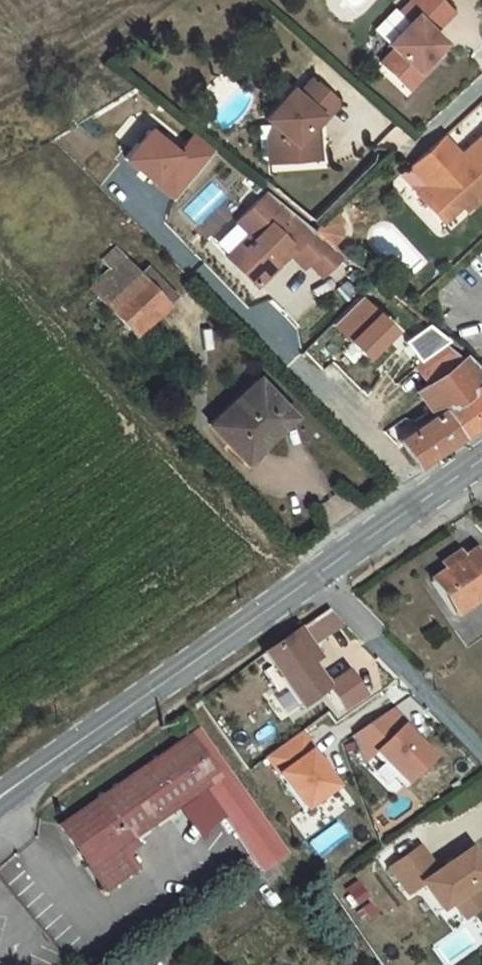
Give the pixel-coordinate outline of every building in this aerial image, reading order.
[(435,0),(402,0),(393,9),(402,18),(380,41),(386,47),(373,60),(400,86),(414,72),(409,68),(424,52),(435,40),(425,30),(444,9),(435,0)] [(424,52),(409,68),(414,72),(428,57),(424,52)] [(280,198),(279,168),(274,164),(283,154),(286,157),(301,140),(275,117),(261,133),(254,128),(229,157),(242,169),(243,198),(280,198)] [(375,205),(392,223),(382,232),(394,246),(413,229),(424,241),(430,248),(467,214),(462,209),(481,190),(481,178),(463,158),(437,182),(440,186),(428,197),(408,174),(375,205)] [(195,223),(222,194),(210,183),(183,211),(195,223)] [(413,229),(394,246),(406,258),(424,241),(413,229)] [(295,284),(232,233),(202,263),(219,280),(211,288),(207,283),(192,298),(222,328),(245,304),(238,298),(247,289),(254,296),(255,295),(269,310),(274,306),(294,285),(295,284)] [(473,255),(481,267),(481,248),(473,255)] [(413,387),(381,409),(393,426),(383,433),(400,457),(413,448),(432,474),(481,438),(481,436),(433,396),(428,401),(413,387)] [(263,453),(229,419),(182,462),(217,497),(263,453)] [(413,448),(400,457),(366,481),(384,507),(432,474),(413,448)] [(467,626),(473,620),(452,585),(404,615),(425,648),(449,634),(458,645),(472,637),(467,626)] [(319,639),(339,626),(327,608),(307,621),(319,639)] [(289,654),(275,663),(282,673),(287,680),(303,671),(318,660),(303,644),(289,654)] [(239,687),(278,741),(303,723),(318,744),(339,728),(323,705),(303,719),(274,679),(282,673),(275,663),(239,687)] [(284,853),(197,727),(58,824),(103,889),(127,870),(112,848),(158,816),(204,784),(262,867),(284,853)] [(384,755),(370,742),(332,769),(344,797),(355,786),(387,816),(413,790),(394,772),(381,759),(384,755)] [(384,755),(381,759),(394,772),(397,768),(384,755)] [(279,765),(246,791),(285,842),(314,820),(300,801),(289,787),(293,784),(279,765)] [(293,784),(289,787),(300,801),(304,798),(293,784)] [(404,879),(376,901),(392,923),(405,913),(425,939),(437,929),(440,933),(459,917),(474,905),(454,879),(423,903),(404,879)] [(459,917),(440,933),(449,945),(469,930),(459,917)]
